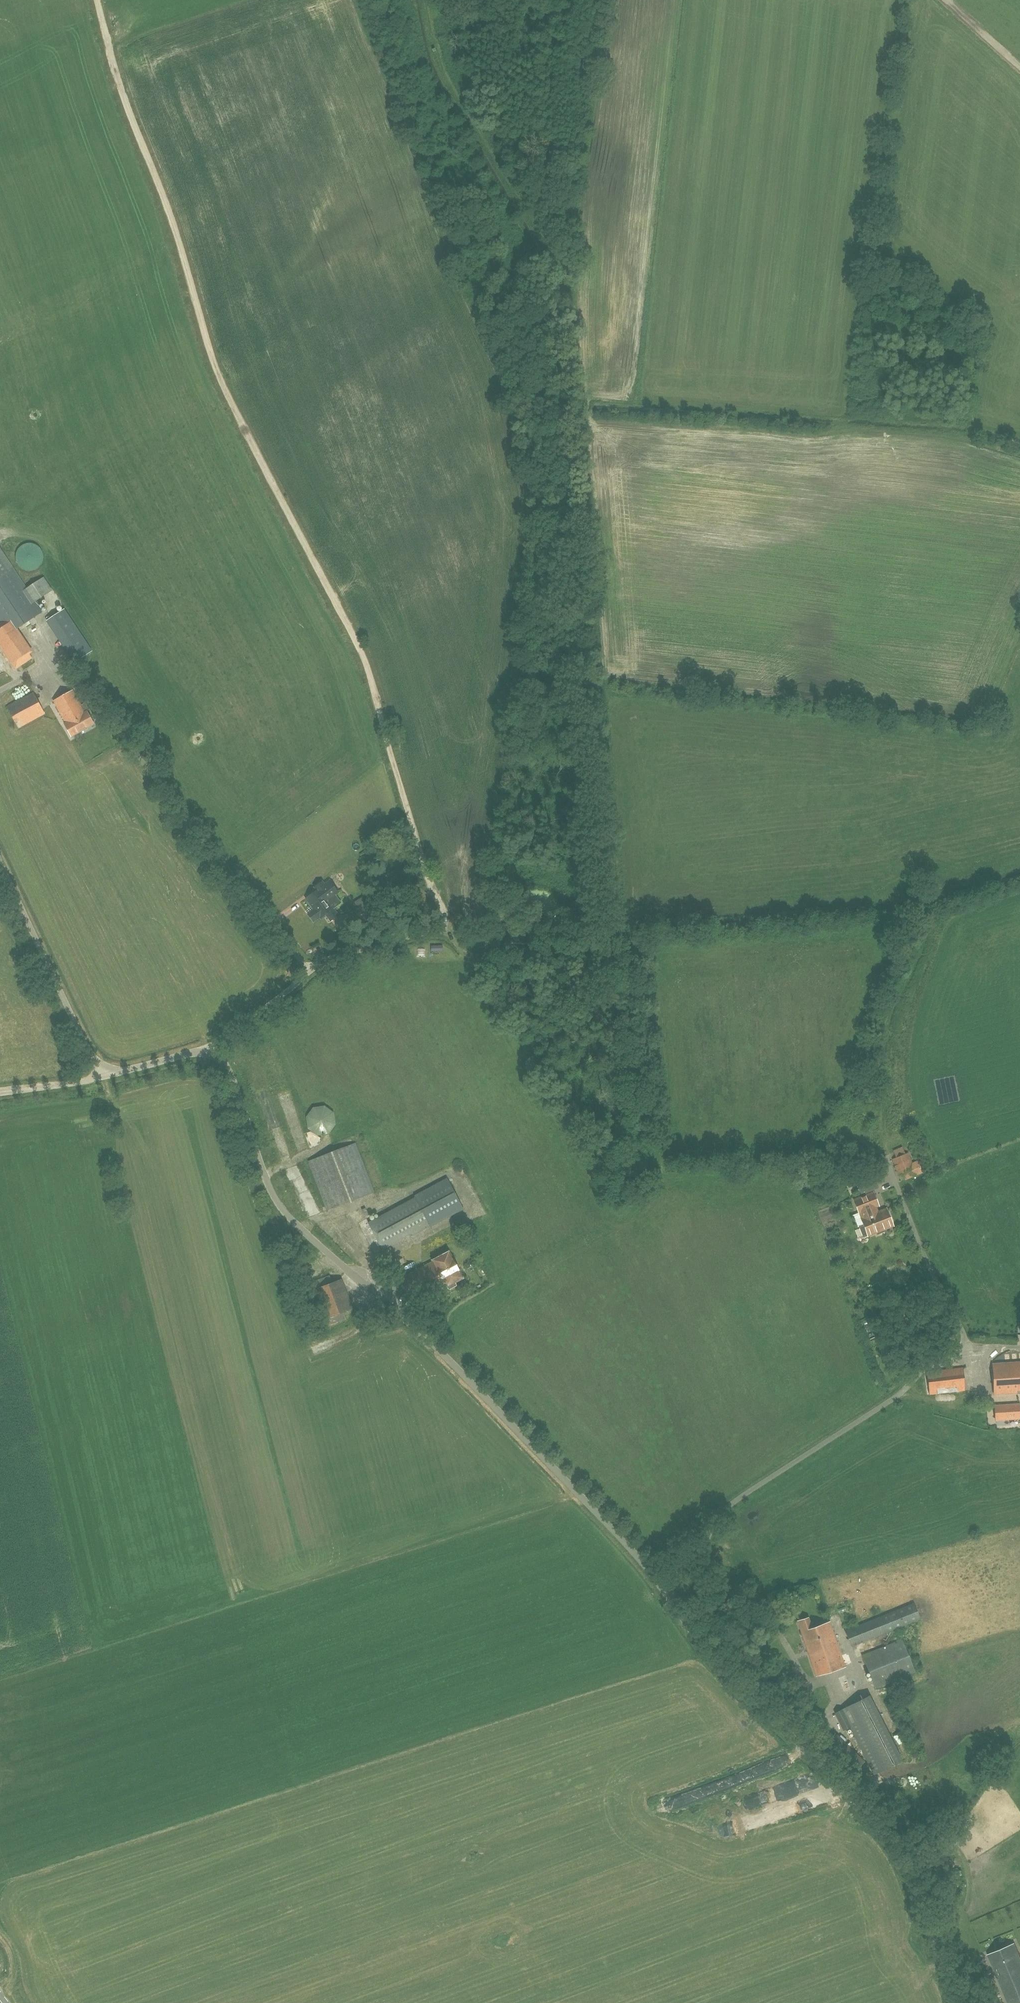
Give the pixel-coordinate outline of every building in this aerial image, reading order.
[(42,613),(42,612),(35,601),(53,590),(44,577),(27,588),(0,547),(0,646),(15,669),(31,658),(13,632),(42,613)] [(72,737),(94,725),(87,712),(89,711),(85,703),(81,706),(73,691),(53,701),(66,723),(64,724),(72,737)] [(19,730),(45,714),(32,692),(6,707),(19,730)] [(313,887),(316,891),(306,899),(314,910),(308,915),(314,922),(320,917),(321,918),(326,914),(331,921),(338,915),(327,901),(332,898),(339,892),(329,880),(325,884),(322,880),(313,887)] [(327,1211),(374,1193),(355,1144),(308,1162),(327,1211)] [(918,1160),(912,1162),(910,1154),(893,1160),(898,1176),(914,1170),(916,1176),(922,1174),(918,1160)] [(290,1176),(302,1173),(300,1166),(288,1169),(290,1176)] [(847,1184),(856,1181),(853,1173),(844,1176),(847,1184)] [(861,1196),(879,1188),(874,1175),(856,1183),(861,1196)] [(463,1209),(447,1179),(415,1196),(416,1198),(368,1224),(382,1250),(412,1234),(413,1236),(463,1209)] [(879,1212),(877,1206),(878,1206),(873,1193),(853,1201),(858,1214),(859,1213),(861,1219),(863,1225),(858,1227),(863,1238),(876,1232),(877,1235),(884,1232),(884,1229),(893,1226),(886,1209),(879,1212)] [(457,1286),(455,1283),(463,1278),(449,1252),(432,1260),(433,1262),(425,1266),(432,1279),(428,1281),(434,1292),(446,1286),(447,1287),(449,1290),(457,1286)] [(412,1304),(434,1292),(428,1281),(432,1279),(425,1266),(399,1280),(412,1304)] [(344,1313),(338,1298),(321,1304),(327,1319),(330,1326),(346,1320),(344,1313)] [(1019,1393),(1019,1363),(992,1364),(994,1395),(1019,1393)] [(930,1394),(965,1389),(962,1367),(927,1372),(930,1394)] [(1019,1420),(1019,1404),(994,1405),(995,1422),(1019,1420)] [(851,1647),(920,1620),(914,1604),(845,1631),(851,1647)] [(845,1668),(831,1622),(813,1629),(809,1618),(798,1622),(816,1677),(845,1668)] [(875,1689),(915,1672),(902,1640),(862,1656),(875,1689)] [(844,1731),(850,1728),(875,1775),(902,1761),(869,1697),(835,1714),(844,1731)] [(669,1811),(719,1798),(716,1787),(666,1800),(669,1811)] [(1019,2002),(1019,1957),(1015,1944),(988,1955),(1008,2002),(1019,2002)]
